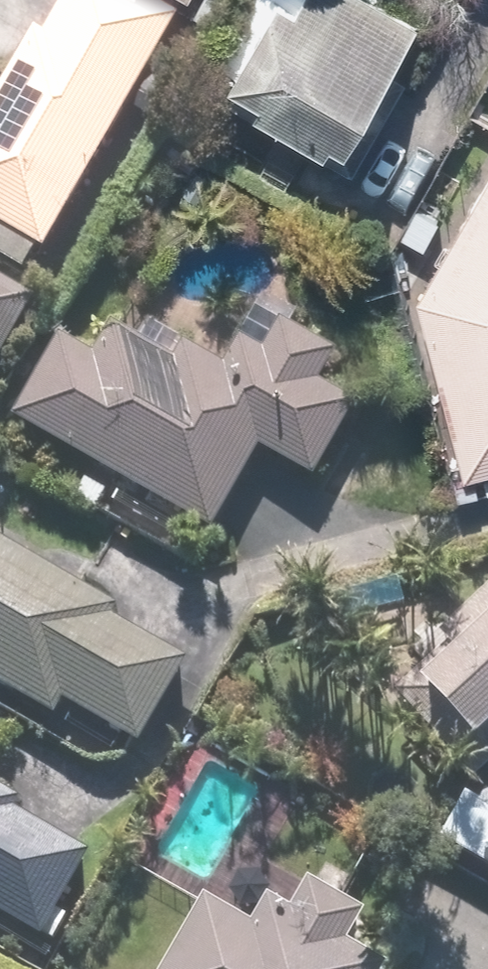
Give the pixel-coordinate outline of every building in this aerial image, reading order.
[(171,24),(131,0),(60,0),(39,38),(31,33),(0,85),(0,236),(36,257),(171,24)] [(355,0),(254,0),(203,87),(337,165),(413,34),(355,0)] [(414,300),(459,484),(487,478),(487,166),(414,300)] [(23,303),(0,291),(0,348),(23,303)] [(57,342),(5,425),(205,547),(258,462),(302,489),(351,410),(310,384),(328,356),(276,324),(257,355),(233,341),(214,371),(174,346),(162,364),(107,330),(88,361),(57,342)] [(183,664),(107,627),(120,601),(0,542),(0,696),(34,713),(27,726),(114,769),(123,750),(137,757),(183,664)] [(382,703),(464,787),(487,764),(487,595),(451,631),(441,621),(410,651),(422,664),(382,703)] [(34,945),(83,857),(8,815),(17,799),(0,789),(0,926),(34,945)] [(464,799),(433,851),(487,884),(487,813),(464,799)] [(388,960),(359,944),(380,908),(310,869),(287,910),(263,897),(244,931),(188,900),(150,968),(383,968),(388,960)]
